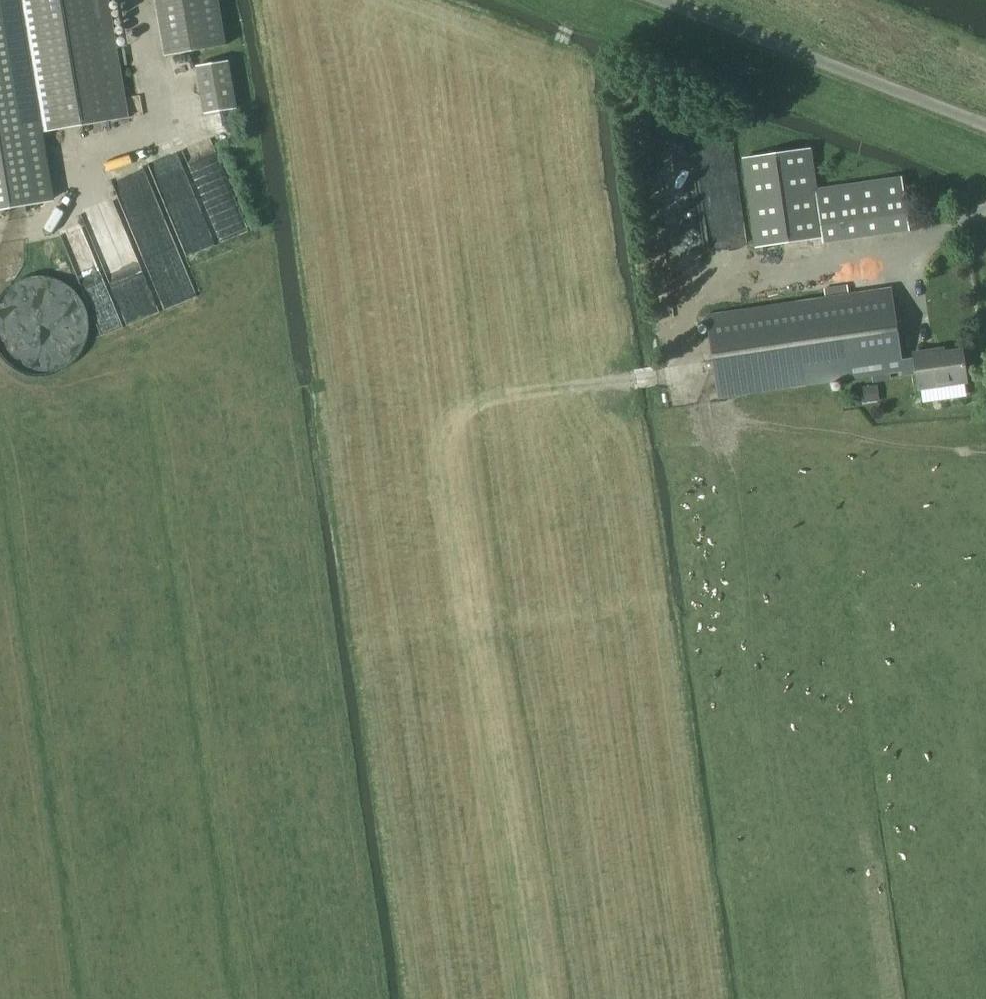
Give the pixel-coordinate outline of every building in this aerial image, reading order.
[(51,200),(39,133),(128,118),(116,48),(108,0),(0,0),(0,209),(51,200)] [(166,56),(225,45),(217,0),(156,0),(166,56)] [(195,66),(204,115),(236,109),(228,61),(195,66)] [(757,246),(820,237),(908,225),(901,177),(813,190),(807,149),(745,158),(757,246)] [(891,288),(706,316),(718,398),(902,371),(902,376),(916,374),(919,389),(966,382),(961,350),(933,355),(932,350),(913,353),(914,357),(901,359),(891,288)] [(858,388),(860,405),(879,403),(876,385),(858,388)]
